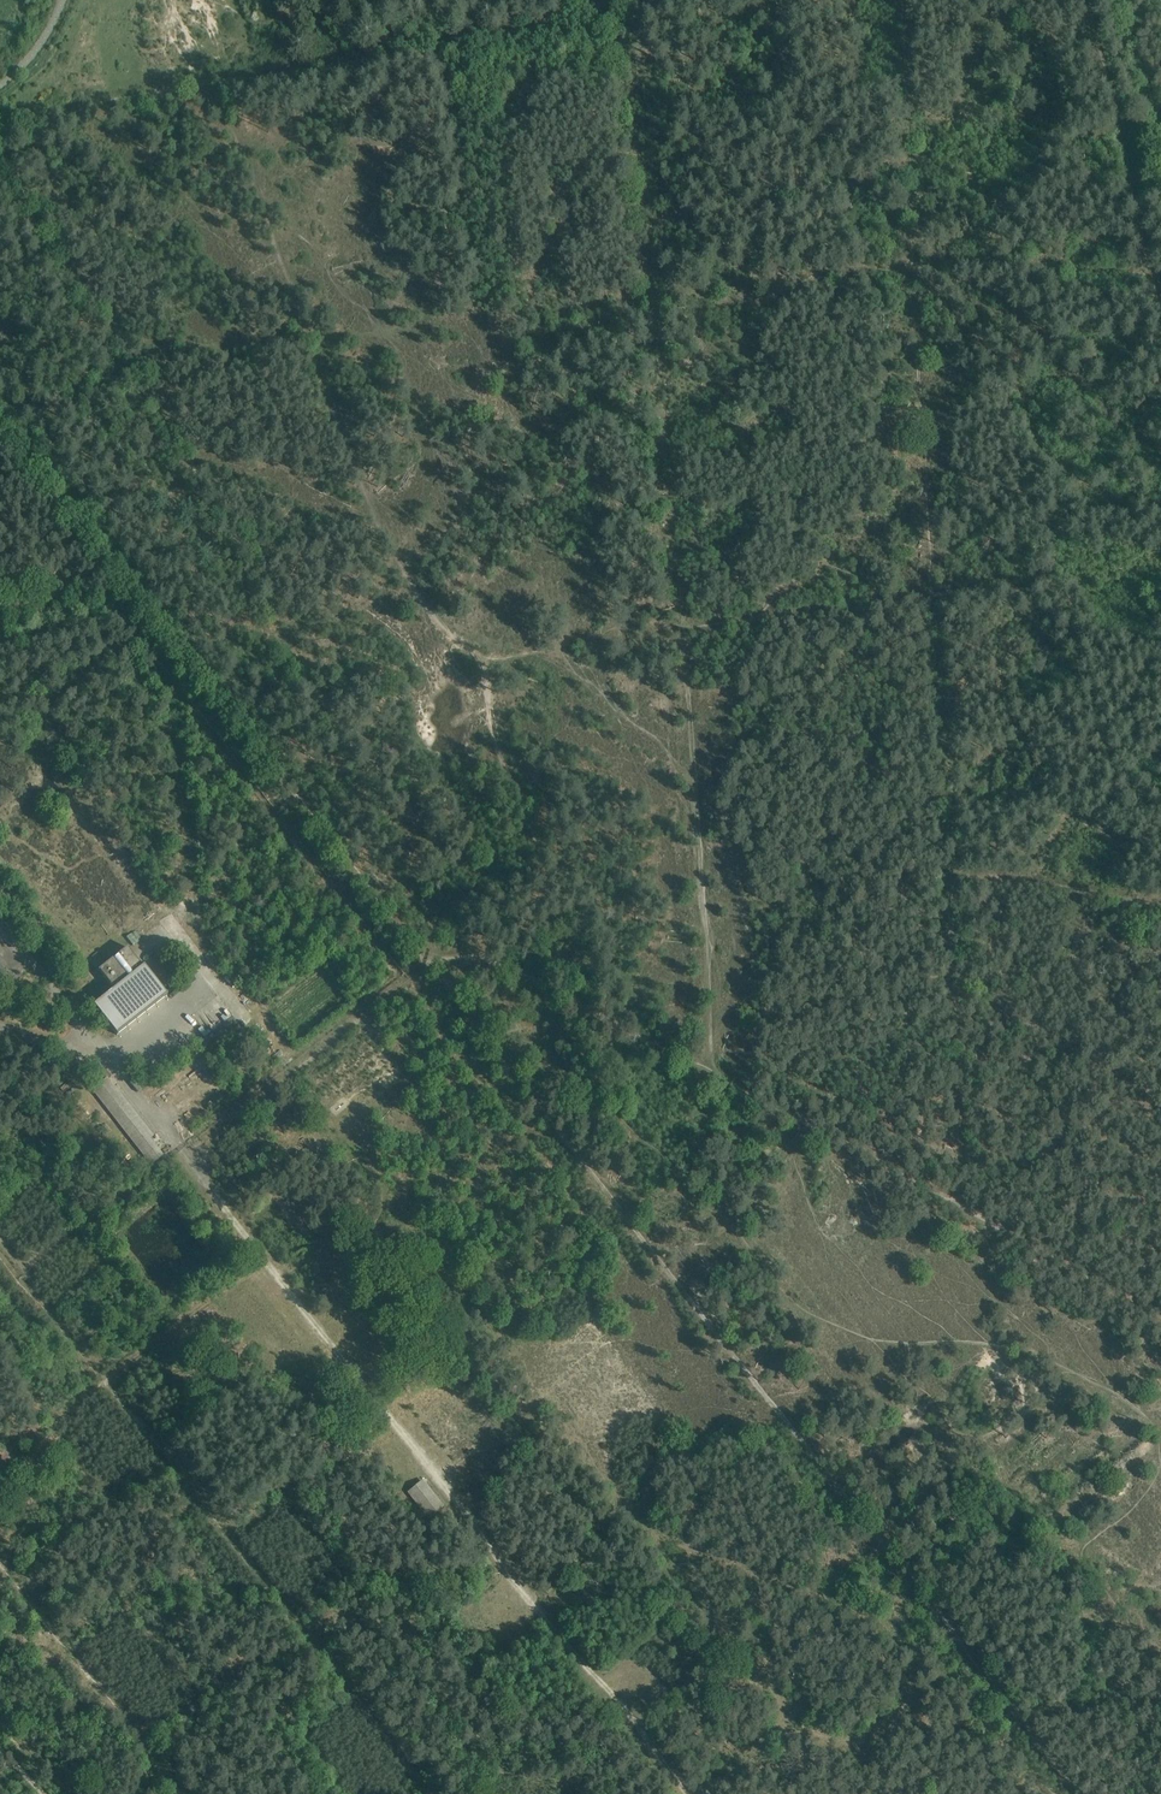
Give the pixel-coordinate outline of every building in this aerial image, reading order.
[(128,948),(99,971),(114,989),(93,1005),(117,1035),(167,995),(144,966),(142,967),(128,948)] [(154,1134),(108,1076),(93,1088),(151,1162),(163,1152),(152,1136),(154,1134)] [(405,1489),(427,1517),(443,1505),(421,1477),(405,1489)]
